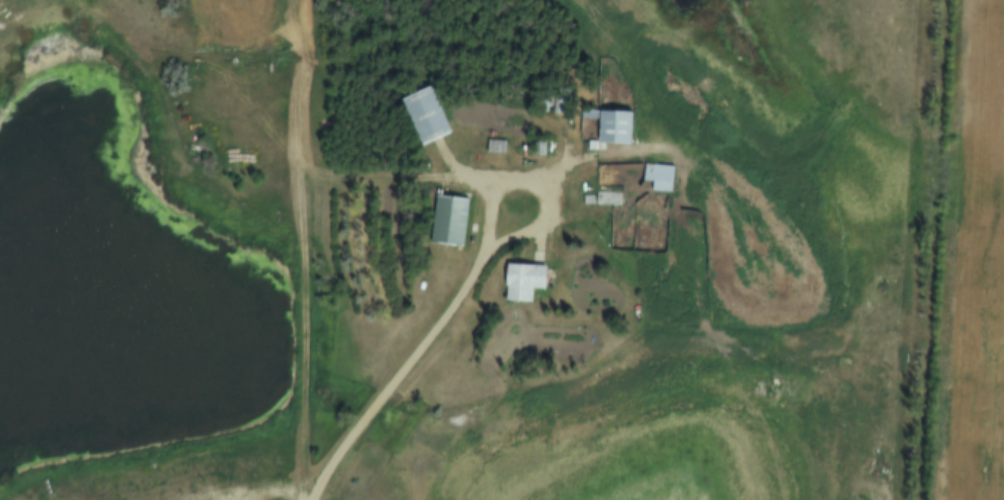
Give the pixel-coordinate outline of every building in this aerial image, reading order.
[(421,143),(450,131),(431,85),(402,97),(421,143)] [(571,111),(572,86),(554,85),(553,105),(544,105),(544,107),(553,107),(553,111),(571,111)] [(631,141),(632,111),(588,109),(588,115),(599,116),(598,141),(631,141)] [(673,190),(673,164),(645,164),(645,179),(653,179),(653,190),(673,190)] [(598,203),(621,203),(621,191),(598,191),(598,203)] [(464,244),(469,198),(437,194),(431,241),(464,244)] [(546,264),(507,264),(506,301),(533,301),(533,288),(546,288),(546,264)]
